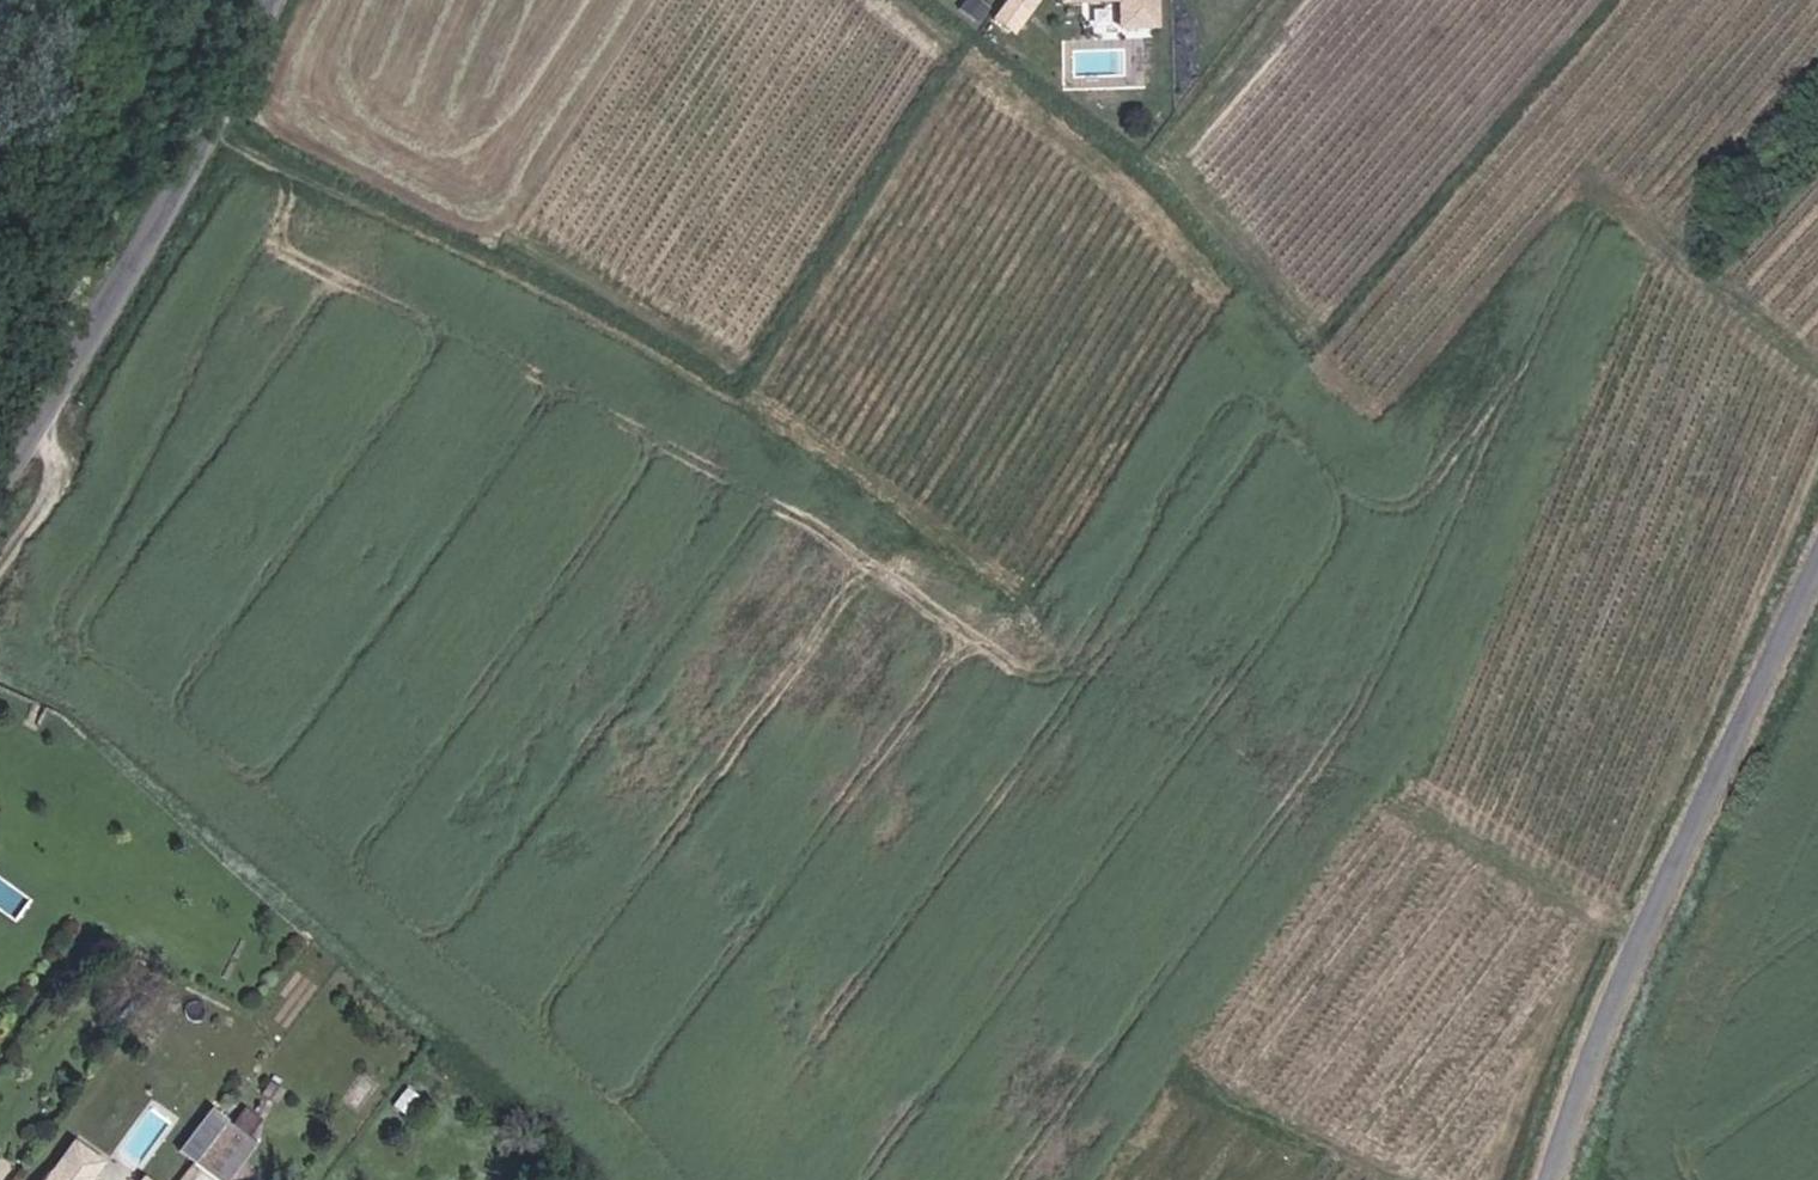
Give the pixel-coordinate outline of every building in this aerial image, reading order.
[(1062,4),(1118,1),(1120,28),(1154,27),(1152,0),(1061,0),(1062,4)] [(240,1176),(274,1129),(241,1106),(207,1152),(240,1176)] [(65,1179),(92,1179),(74,1167),(65,1179)]
